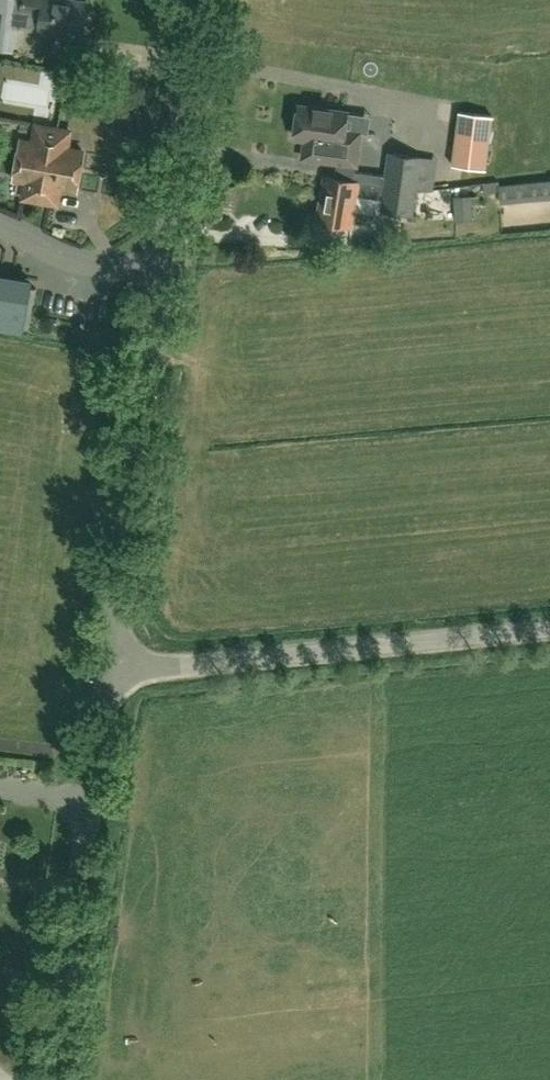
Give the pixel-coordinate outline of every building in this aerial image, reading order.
[(11,49),(14,27),(38,30),(38,31),(81,37),(86,3),(65,0),(0,0),(0,48),(11,49)] [(292,135),(303,136),(327,140),(327,137),(352,140),(354,129),(342,127),(344,109),(296,103),(292,135)] [(468,182),(470,167),(487,169),(493,116),(459,112),(453,165),(458,165),(456,181),(468,182)] [(14,178),(25,180),(22,198),(44,201),(57,204),(60,187),(75,189),(82,150),(70,148),(73,131),(35,124),(32,141),(21,139),(14,178)] [(327,140),(303,136),(301,155),(354,162),(358,129),(354,129),(352,140),(327,137),(327,140)] [(420,156),(386,152),(383,172),(352,169),(351,177),(322,174),(317,219),(348,225),(354,194),(382,198),(380,210),(413,214),(420,156)] [(549,203),(549,182),(506,184),(506,204),(549,203)] [(481,218),(481,195),(454,196),(454,221),(473,220),(472,218),(481,218)] [(422,245),(425,228),(410,226),(407,243),(422,245)] [(22,330),(29,287),(0,282),(0,326),(22,330)]
